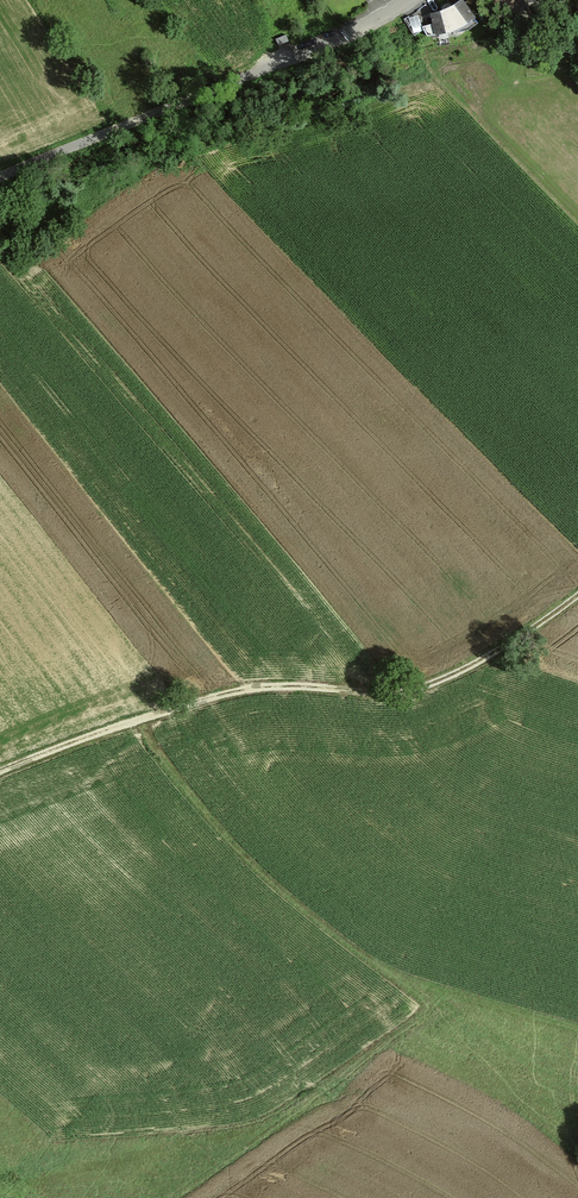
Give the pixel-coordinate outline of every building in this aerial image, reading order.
[(475,17),(463,0),(462,0),(458,3),(454,5),(447,5),(443,11),(433,13),(435,23),(438,34),(448,31),(458,31),(475,17)] [(478,0),(469,0),(468,1),(478,15),(485,10),(478,0)] [(506,18),(515,14),(510,1),(513,0),(495,0),(497,7),(500,6),(506,18)] [(527,10),(521,12),(524,20),(530,18),(527,10)] [(509,26),(524,20),(521,12),(515,14),(506,18),(509,26)] [(478,23),(475,17),(458,31),(470,29),(478,23)] [(438,34),(435,23),(424,26),(424,29),(428,35),(438,34)] [(277,39),(280,45),(289,40),(287,35),(277,39)]
